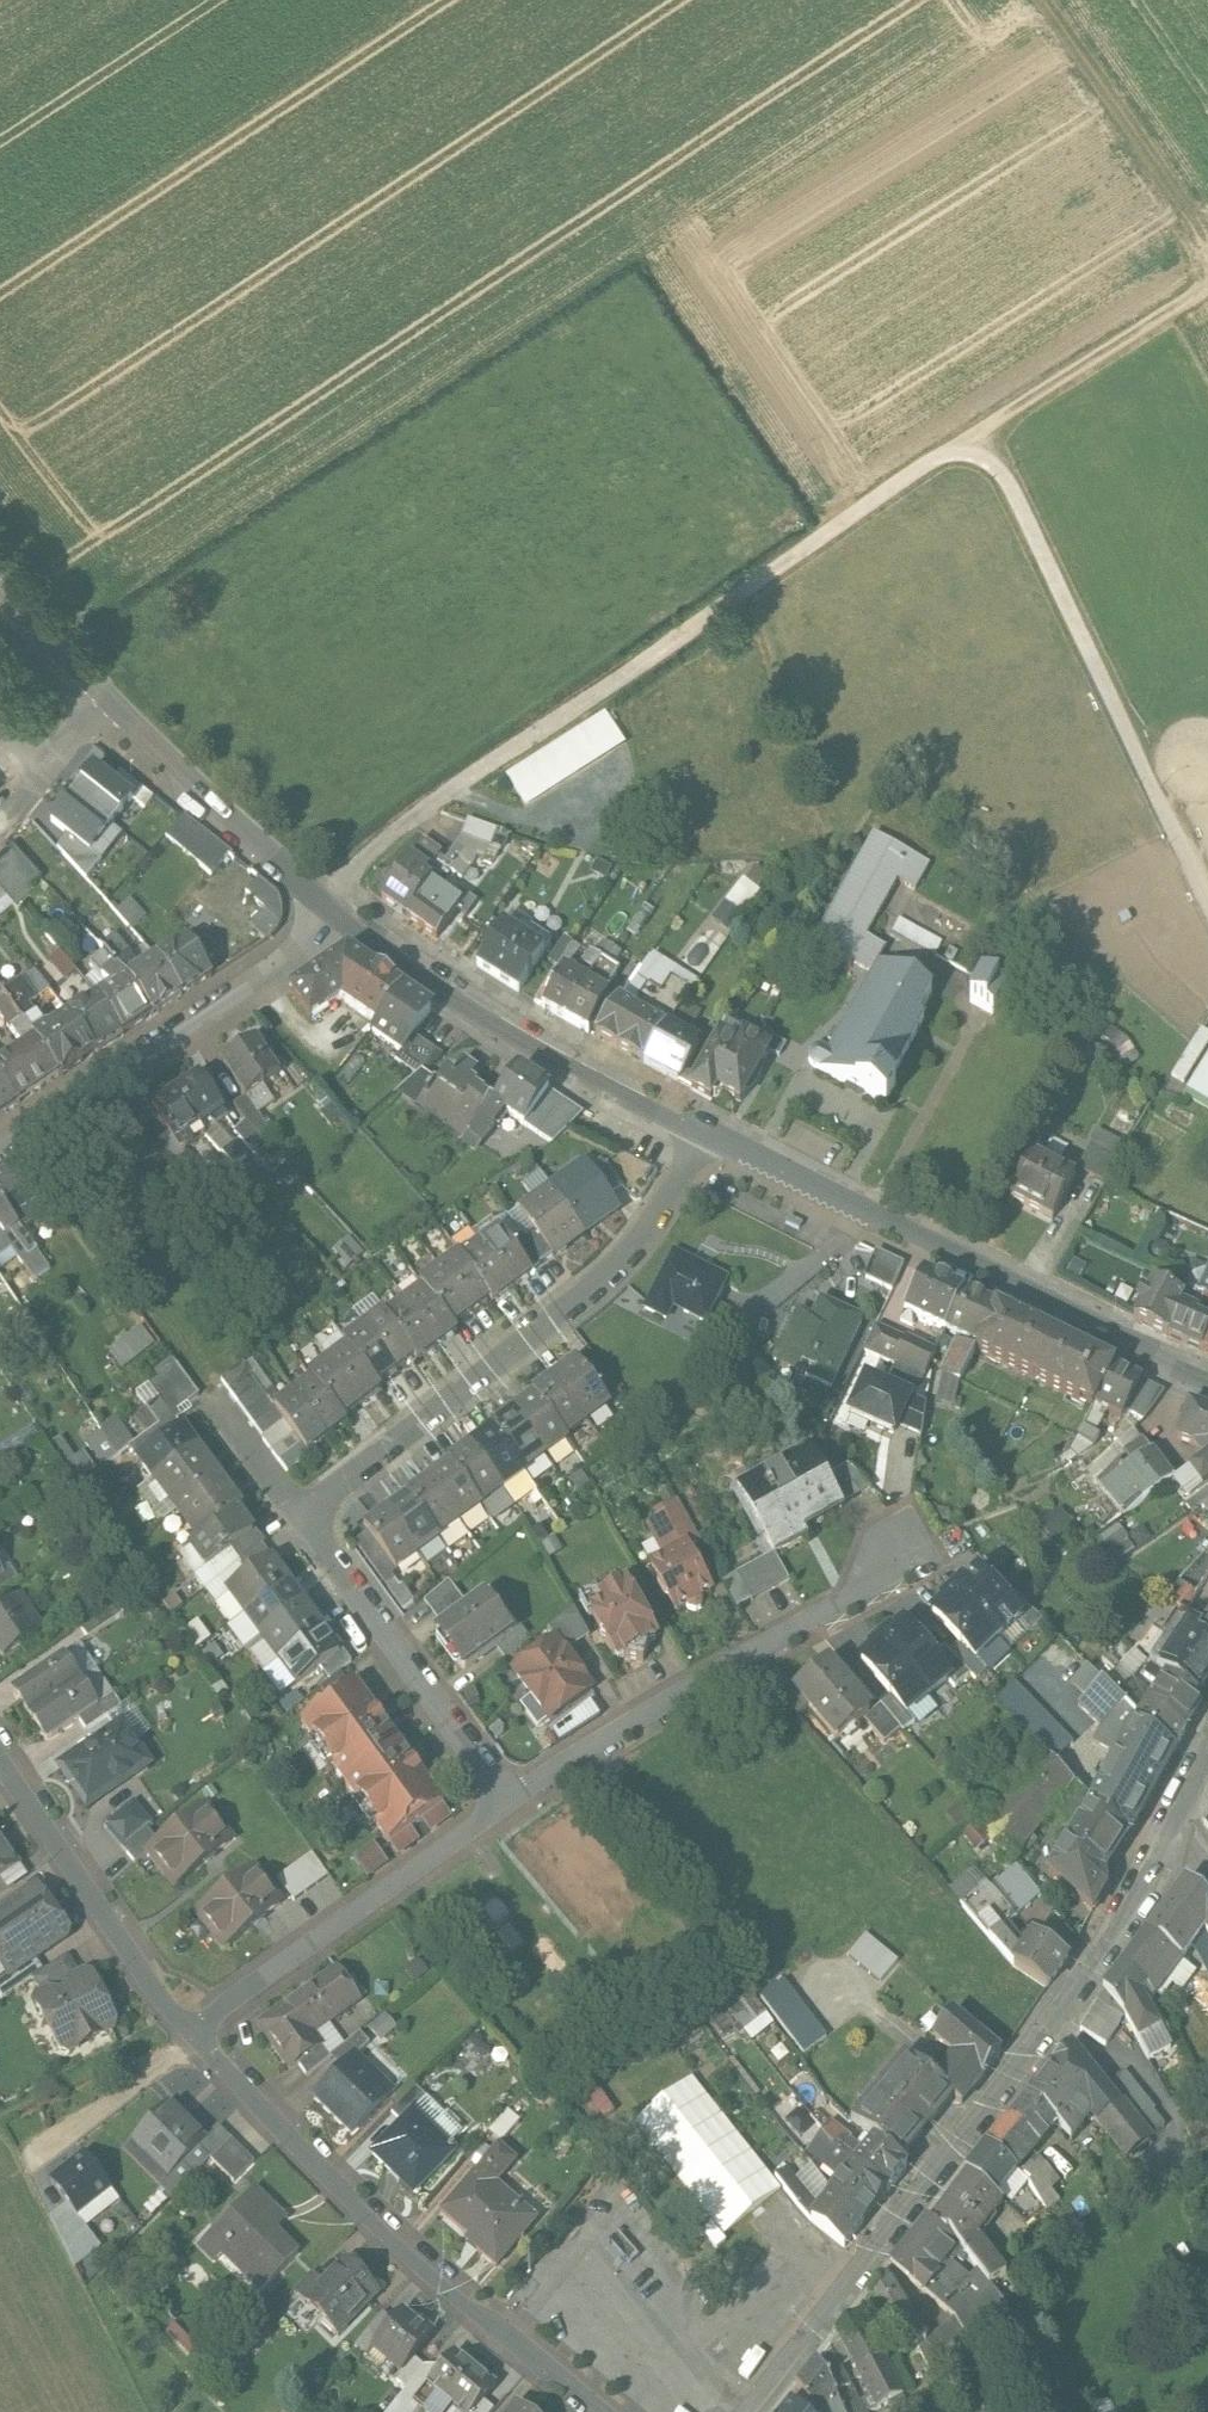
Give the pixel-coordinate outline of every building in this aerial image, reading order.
[(604,714),(506,777),(526,806),(622,742),(604,714)] [(73,797),(111,827),(133,800),(112,783),(95,770),(73,797)] [(112,783),(133,800),(145,810),(154,799),(120,772),(112,783)] [(111,827),(73,797),(53,823),(70,836),(90,853),(111,827)] [(211,875),(230,853),(183,816),(166,837),(211,875)] [(463,836),(462,837),(490,847),(496,831),(467,822),(467,824),(463,836)] [(871,974),(878,962),(883,953),(864,942),(897,882),(915,892),(929,866),(874,835),(812,946),(850,967),(852,963),(871,974)] [(100,862),(90,853),(70,836),(56,853),(85,883),(100,862)] [(490,847),(462,837),(455,849),(485,861),(490,847)] [(422,842),(381,898),(407,915),(418,899),(419,899),(430,884),(424,879),(441,855),(422,842)] [(8,889),(16,898),(39,878),(11,845),(0,854),(0,879),(8,889)] [(274,889),(259,877),(246,892),(263,909),(250,922),(267,939),(271,937),(274,934),(277,931),(279,928),(280,926),(281,923),(282,920),(283,917),(283,914),(283,911),(283,908),(282,904),(281,901),(280,898),(279,896),(278,893),(276,891),(274,889)] [(738,887),(752,899),(760,889),(746,877),(738,887)] [(8,889),(0,879),(0,896),(8,889)] [(158,884),(153,889),(158,895),(163,889),(158,884)] [(418,899),(407,915),(406,916),(437,939),(458,912),(466,918),(477,903),(459,890),(452,901),(430,884),(419,899),(418,899)] [(165,903),(214,943),(228,926),(201,903),(195,910),(174,892),(165,903)] [(912,892),(896,933),(941,951),(957,910),(912,892)] [(146,918),(129,900),(115,913),(132,931),(146,918)] [(83,928),(126,976),(139,965),(96,916),(83,928)] [(478,966),(518,991),(551,940),(532,928),(524,940),(503,926),(478,966)] [(182,995),(212,976),(201,960),(207,956),(199,945),(194,949),(188,940),(158,960),(182,995)] [(542,1006),(565,1019),(592,972),(585,968),(588,964),(584,962),(583,961),(581,966),(580,965),(574,977),(563,971),(580,948),(573,943),(556,965),(557,965),(534,1001),(543,1006),(542,1006)] [(592,972),(565,1019),(589,1032),(608,997),(603,994),(619,971),(613,967),(622,955),(611,947),(603,958),(592,972)] [(585,968),(592,972),(603,958),(592,950),(584,962),(588,964),(585,968)] [(403,989),(348,951),(309,977),(328,1006),(340,998),(376,1023),(403,989)] [(35,971),(50,990),(77,971),(62,953),(35,971)] [(152,1015),(182,995),(158,960),(129,980),(152,1015)] [(630,962),(619,978),(630,984),(640,969),(630,962)] [(809,1061),(810,1063),(886,1105),(895,1088),(889,1084),(924,1021),(917,1017),(932,991),(878,962),(871,974),(840,1030),(835,1027),(828,1039),(833,1042),(828,1051),(819,1046),(817,1046),(815,1047),(813,1048),(811,1050),(810,1052),(809,1054),(809,1056),(808,1058),(809,1061)] [(3,993),(34,1037),(46,1029),(32,1008),(36,1006),(33,1001),(50,990),(35,971),(3,993)] [(312,1018),(328,1006),(309,977),(292,987),(312,1018)] [(641,1011),(639,1015),(618,1048),(644,1062),(664,1029),(665,1029),(674,1017),(684,1003),(692,991),(671,977),(661,993),(647,985),(638,999),(641,1011)] [(123,1034),(152,1015),(129,980),(100,998),(123,1034)] [(1005,992),(983,980),(970,1003),(993,1015),(1005,992)] [(36,1040),(34,1037),(3,993),(0,989),(0,1015),(24,1049),(36,1040)] [(431,1009),(403,989),(372,1032),(401,1051),(402,1052),(414,1034),(431,1009)] [(123,1034),(100,998),(93,1003),(71,1016),(95,1053),(123,1034)] [(618,1048),(639,1015),(618,1001),(595,1036),(618,1048)] [(684,1003),(674,1017),(691,1027),(704,1009),(698,1005),(696,1010),(684,1003)] [(60,1076),(95,1053),(71,1016),(48,1032),(46,1029),(34,1037),(36,1040),(60,1076)] [(769,1050),(725,1025),(691,1087),(711,1099),(713,1095),(715,1096),(722,1094),(723,1092),(740,1102),(750,1085),(752,1086),(762,1068),(760,1067),(769,1050)] [(665,1029),(664,1029),(644,1062),(677,1080),(698,1047),(665,1029)] [(444,1055),(414,1034),(402,1052),(401,1051),(396,1059),(419,1075),(444,1055)] [(60,1076),(36,1040),(24,1049),(0,1065),(0,1076),(18,1103),(60,1076)] [(280,1077),(257,1040),(224,1061),(247,1098),(280,1077)] [(475,1135),(482,1140),(504,1109),(495,1103),(490,1100),(491,1097),(484,1092),(485,1090),(470,1080),(478,1068),(464,1058),(454,1072),(449,1069),(439,1083),(434,1080),(421,1099),(475,1135)] [(1185,1098),(1207,1111),(1207,1060),(1185,1098)] [(495,1103),(504,1109),(525,1124),(549,1089),(518,1068),(495,1103)] [(0,1076),(0,1115),(18,1103),(0,1076)] [(228,1117),(201,1076),(177,1092),(201,1127),(212,1119),(216,1125),(228,1117)] [(549,1089),(525,1124),(553,1142),(584,1112),(549,1089)] [(201,1127),(177,1092),(153,1108),(182,1151),(196,1142),(190,1134),(201,1127)] [(247,1121),(235,1132),(253,1152),(265,1141),(247,1121)] [(479,1145),(482,1140),(475,1135),(472,1140),(479,1145)] [(247,1159),(234,1145),(224,1154),(237,1169),(247,1159)] [(1091,1145),(1078,1171),(1106,1186),(1120,1161),(1091,1145)] [(1075,1178),(1032,1155),(1009,1197),(1053,1220),(1075,1178)] [(552,1188),(585,1232),(618,1208),(609,1196),(592,1173),(586,1164),(552,1188)] [(592,1173),(609,1196),(621,1188),(604,1164),(592,1173)] [(14,1219),(46,1197),(24,1165),(0,1181),(0,1198),(14,1219)] [(537,1231),(554,1255),(585,1232),(552,1188),(522,1211),(537,1231)] [(7,1224),(11,1231),(19,1226),(14,1219),(0,1198),(0,1229),(7,1224)] [(26,1225),(21,1228),(30,1240),(34,1237),(26,1225)] [(481,1245),(512,1287),(531,1273),(531,1272),(513,1248),(500,1231),(481,1245)] [(525,1240),(542,1263),(554,1255),(537,1231),(525,1240)] [(513,1248),(531,1272),(542,1263),(525,1240),(513,1248)] [(0,1243),(0,1270),(15,1259),(2,1241),(0,1243)] [(462,1259),(490,1298),(494,1302),(513,1288),(512,1287),(481,1245),(462,1259)] [(904,1263),(879,1251),(866,1277),(892,1289),(904,1263)] [(677,1253),(646,1310),(668,1319),(678,1301),(689,1306),(686,1313),(705,1323),(728,1280),(677,1253)] [(439,1268),(471,1312),(490,1298),(462,1259),(458,1254),(439,1268)] [(425,1289),(452,1326),(471,1312),(439,1268),(420,1283),(425,1289)] [(1198,1294),(1205,1297),(1199,1311),(1207,1316),(1207,1272),(1198,1294)] [(965,1293),(924,1273),(902,1319),(912,1324),(916,1316),(946,1331),(946,1330),(965,1293)] [(1151,1285),(1134,1318),(1167,1336),(1181,1300),(1151,1285)] [(1181,1300),(1167,1336),(1186,1344),(1195,1322),(1199,1311),(1205,1297),(1198,1294),(1185,1288),(1181,1300)] [(406,1303),(437,1347),(457,1332),(452,1326),(425,1289),(406,1303)] [(996,1308),(965,1293),(946,1330),(967,1340),(977,1346),(996,1308)] [(794,1321),(775,1364),(831,1389),(863,1319),(820,1300),(808,1328),(794,1321)] [(386,1317),(415,1356),(418,1361),(437,1347),(406,1303),(386,1317)] [(977,1346),(975,1350),(1033,1379),(1055,1338),(996,1308),(977,1346)] [(363,1326),(396,1370),(415,1356),(386,1317),(383,1312),(363,1326)] [(109,1346),(123,1366),(158,1342),(144,1322),(109,1346)] [(1207,1353),(1207,1327),(1195,1322),(1186,1344),(1201,1350),(1207,1353)] [(926,1375),(936,1352),(875,1324),(863,1351),(894,1365),(895,1361),(926,1375)] [(348,1346),(376,1384),(396,1370),(363,1326),(344,1341),(348,1346)] [(1055,1338),(1033,1379),(1093,1409),(1095,1405),(1113,1367),(1055,1338)] [(975,1350),(977,1346),(967,1340),(965,1345),(959,1342),(946,1367),(941,1365),(938,1371),(959,1382),(975,1350)] [(329,1360),(361,1403),(380,1389),(376,1384),(348,1346),(329,1360)] [(589,1355),(577,1363),(593,1385),(606,1376),(589,1355)] [(314,1379),(342,1418),(361,1403),(329,1360),(310,1374),(314,1379)] [(577,1363),(555,1379),(587,1422),(608,1407),(593,1385),(577,1363)] [(221,1380),(229,1392),(251,1376),(243,1364),(221,1380)] [(177,1366),(149,1387),(171,1417),(199,1397),(177,1366)] [(1113,1367),(1095,1405),(1122,1419),(1126,1411),(1141,1381),(1113,1367)] [(229,1392),(238,1403),(259,1388),(251,1376),(229,1392)] [(295,1393),(327,1437),(346,1423),(342,1418),(314,1379),(295,1393)] [(533,1394),(536,1398),(565,1438),(587,1422),(555,1379),(533,1394)] [(897,1426),(910,1398),(866,1379),(850,1413),(894,1433),(897,1426)] [(1164,1393),(1141,1381),(1126,1411),(1144,1422),(1164,1393)] [(238,1403),(246,1415),(268,1399),(259,1388),(238,1403)] [(302,1445),(307,1452),(327,1437),(295,1393),(275,1408),(277,1410),(285,1422),(294,1433),(302,1445)] [(536,1398),(514,1413),(545,1456),(567,1441),(565,1438),(536,1398)] [(927,1405),(910,1398),(897,1426),(922,1437),(927,1405)] [(246,1415),(255,1426),(277,1410),(275,1408),(268,1399),(246,1415)] [(1190,1402),(1177,1439),(1195,1446),(1205,1459),(1207,1456),(1207,1409),(1190,1402)] [(255,1426),(264,1438),(285,1422),(277,1410),(255,1426)] [(492,1429),(493,1431),(523,1472),(545,1456),(514,1413),(492,1429)] [(262,1439),(271,1450),(294,1433),(285,1422),(264,1438),(262,1439)] [(1099,1436),(1083,1428),(1078,1438),(1094,1446),(1099,1436)] [(155,1480),(197,1450),(183,1430),(139,1461),(153,1481),(155,1480)] [(493,1431),(471,1447),(503,1491),(525,1475),(523,1472),(493,1431)] [(271,1450),(280,1462),(302,1445),(294,1433),(271,1450)] [(64,1434),(53,1440),(75,1483),(99,1471),(87,1448),(74,1454),(64,1434)] [(1132,1465),(1150,1454),(1141,1442),(1123,1453),(1132,1465)] [(302,1445),(280,1462),(289,1474),(311,1456),(307,1452),(302,1445)] [(449,1463),(451,1465),(481,1506),(503,1491),(471,1447),(449,1463)] [(178,1511),(220,1480),(197,1450),(155,1480),(178,1511)] [(839,1503),(826,1479),(811,1451),(739,1490),(774,1554),(774,1555),(806,1539),(798,1525),(839,1503)] [(1108,1452),(1086,1470),(1096,1484),(1119,1467),(1108,1452)] [(1132,1465),(1121,1472),(1132,1489),(1141,1502),(1172,1481),(1151,1453),(1150,1454),(1132,1465)] [(451,1465),(429,1480),(460,1524),(482,1508),(481,1506),(451,1465)] [(848,1467),(826,1479),(839,1503),(840,1507),(871,1490),(848,1467)] [(200,1541),(238,1514),(242,1511),(220,1480),(178,1511),(200,1541)] [(407,1496),(408,1498),(438,1540),(460,1524),(429,1480),(407,1496)] [(1141,1502),(1132,1489),(1114,1501),(1119,1510),(1111,1516),(1115,1522),(1141,1502)] [(408,1498),(386,1513),(418,1557),(440,1541),(438,1540),(408,1498)] [(685,1546),(687,1549),(699,1542),(678,1504),(662,1513),(671,1530),(674,1528),(684,1546),(685,1546)] [(386,1513),(364,1530),(395,1573),(418,1557),(386,1513)] [(231,1551),(254,1535),(253,1534),(238,1514),(200,1541),(190,1548),(206,1569),(231,1551)] [(1106,1536),(1118,1558),(1135,1549),(1124,1527),(1106,1536)] [(665,1597),(670,1599),(677,1611),(686,1606),(688,1610),(695,1612),(700,1610),(703,1602),(701,1599),(711,1593),(687,1549),(685,1546),(684,1546),(674,1528),(671,1530),(655,1539),(665,1558),(652,1566),(660,1580),(658,1585),(665,1597)] [(262,1546),(262,1547),(266,1544),(257,1531),(253,1534),(254,1535),(231,1551),(240,1563),(262,1546)] [(248,1577),(271,1560),(262,1547),(262,1546),(240,1563),(239,1564),(248,1577)] [(774,1555),(774,1554),(735,1575),(751,1603),(789,1582),(774,1555)] [(243,1616),(288,1583),(271,1560),(248,1577),(226,1592),(243,1616)] [(953,1592),(998,1640),(1018,1621),(1019,1620),(1006,1605),(1007,1603),(1003,1599),(992,1587),(990,1588),(976,1573),(965,1584),(964,1582),(953,1592)] [(449,1582),(427,1601),(446,1627),(469,1610),(449,1582)] [(1160,1602),(1171,1609),(1186,1588),(1177,1582),(1160,1602)] [(260,1640),(305,1607),(288,1583),(243,1616),(260,1640)] [(617,1662),(624,1659),(643,1664),(649,1645),(656,1641),(626,1587),(588,1607),(617,1662)] [(1171,1609),(1177,1614),(1181,1616),(1195,1594),(1186,1588),(1171,1609)] [(1006,1605),(1019,1620),(1018,1621),(1029,1633),(1043,1621),(1013,1591),(1003,1599),(1007,1603),(1006,1605)] [(962,1645),(976,1660),(977,1659),(998,1640),(953,1592),(942,1601),(944,1603),(933,1614),(947,1629),(945,1630),(958,1644),(960,1647),(962,1645)] [(469,1610),(446,1627),(439,1632),(465,1668),(498,1644),(512,1634),(498,1616),(492,1620),(479,1602),(469,1610)] [(0,1614),(0,1655),(4,1661),(37,1638),(14,1604),(0,1614)] [(115,1604),(80,1627),(89,1640),(123,1617),(115,1604)] [(278,1663),(322,1630),(305,1607),(260,1640),(278,1663)] [(1198,1639),(1202,1633),(1181,1616),(1177,1614),(1163,1635),(1168,1638),(1150,1665),(1162,1674),(1198,1698),(1207,1682),(1207,1645),(1198,1639)] [(1202,1633),(1198,1639),(1207,1645),(1207,1624),(1202,1633)] [(881,1641),(928,1697),(947,1680),(948,1679),(933,1661),(935,1660),(932,1657),(920,1642),(918,1644),(903,1626),(892,1635),(891,1633),(881,1641)] [(512,1634),(498,1644),(508,1658),(531,1641),(521,1628),(512,1634)] [(278,1663),(294,1686),(319,1668),(339,1653),(338,1652),(322,1630),(278,1663)] [(558,1641),(515,1671),(533,1697),(576,1666),(558,1641)] [(892,1696),(907,1714),(908,1714),(928,1697),(881,1641),(871,1649),(872,1651),(862,1660),(877,1679),(875,1680),(887,1695),(890,1698),(892,1696)] [(949,1653),(970,1675),(975,1680),(987,1670),(977,1659),(976,1660),(962,1645),(960,1647),(958,1644),(949,1653)] [(935,1660),(933,1661),(948,1679),(947,1680),(955,1689),(970,1675),(949,1653),(944,1648),(932,1657),(935,1660)] [(319,1668),(329,1682),(351,1663),(341,1649),(338,1652),(339,1653),(319,1668)] [(1131,1651),(1124,1666),(1138,1673),(1145,1658),(1131,1651)] [(20,1699),(22,1699),(32,1714),(81,1681),(64,1655),(16,1687),(15,1688),(15,1689),(14,1691),(14,1693),(14,1694),(15,1696),(16,1697),(17,1698),(19,1699),(20,1699)] [(827,1664),(797,1690),(809,1704),(839,1740),(865,1718),(869,1715),(827,1664)] [(576,1666),(533,1697),(550,1721),(593,1690),(576,1666)] [(1127,1838),(1174,1752),(1135,1724),(1138,1719),(1105,1685),(1089,1668),(1073,1684),(1087,1699),(1078,1707),(1102,1729),(1094,1744),(1116,1756),(1091,1802),(1093,1803),(1127,1838)] [(1167,1716),(1149,1703),(1153,1697),(1121,1668),(1105,1685),(1138,1719),(1135,1724),(1174,1752),(1185,1735),(1164,1720),(1167,1716)] [(1198,1698),(1162,1674),(1158,1680),(1163,1683),(1153,1697),(1149,1703),(1167,1716),(1164,1720),(1185,1735),(1193,1721),(1201,1709),(1193,1704),(1198,1698)] [(50,1739),(51,1739),(78,1721),(98,1707),(97,1706),(81,1681),(32,1714),(42,1729),(41,1731),(41,1732),(41,1734),(42,1736),(43,1737),(44,1738),(45,1739),(47,1739),(48,1740),(50,1739)] [(791,1683),(778,1693),(796,1714),(809,1704),(797,1690),(791,1683)] [(345,1784),(399,1745),(384,1724),(381,1726),(376,1718),(378,1716),(355,1685),(301,1724),(314,1742),(317,1740),(336,1765),(333,1767),(345,1784)] [(1021,1692),(1004,1708),(1056,1761),(1073,1745),(1021,1692)] [(881,1706),(900,1728),(903,1732),(915,1722),(908,1714),(907,1714),(892,1696),(890,1698),(887,1695),(878,1702),(881,1706)] [(98,1707),(78,1721),(86,1733),(121,1709),(112,1696),(97,1706),(98,1707)] [(870,1715),(869,1715),(865,1718),(885,1742),(900,1728),(881,1706),(870,1715)] [(88,1804),(129,1777),(136,1778),(147,1770),(148,1764),(139,1752),(133,1751),(119,1731),(64,1769),(88,1804)] [(376,1827),(398,1857),(420,1842),(411,1830),(422,1822),(430,1834),(452,1818),(420,1774),(418,1776),(412,1768),(415,1766),(399,1745),(345,1784),(358,1802),(361,1800),(379,1825),(376,1827)] [(1080,1823),(1093,1803),(1091,1802),(1043,1751),(982,1825),(1011,1860),(1056,1805),(1080,1823)] [(1127,1838),(1093,1803),(1080,1823),(1048,1872),(1092,1914),(1106,1889),(1104,1874),(1127,1838)] [(125,1851),(147,1833),(153,1828),(132,1804),(104,1827),(125,1851)] [(148,1853),(149,1854),(175,1887),(231,1842),(205,1809),(157,1846),(148,1853)] [(149,1854),(148,1853),(157,1846),(147,1833),(125,1851),(135,1865),(149,1854)] [(20,1866),(0,1835),(0,1879),(20,1866)] [(368,1880),(388,1865),(374,1845),(354,1860),(368,1880)] [(312,1854),(277,1879),(294,1902),(328,1877),(312,1854)] [(992,1887),(1017,1917),(1042,1897),(1016,1866),(992,1887)] [(254,1871),(197,1915),(224,1949),(281,1905),(254,1871)] [(1147,1935),(1172,1953),(1160,1969),(1161,1970),(1151,1982),(1161,1990),(1206,1929),(1207,1934),(1207,1901),(1186,1882),(1147,1935)] [(965,1910),(990,1938),(1000,1929),(1001,1931),(1017,1917),(992,1887),(965,1910)] [(68,1937),(70,1930),(65,1923),(58,1922),(36,1889),(0,1913),(0,1964),(8,1976),(9,1977),(35,1959),(68,1937)] [(433,1897),(423,1905),(434,1919),(444,1912),(433,1897)] [(990,1938),(1013,1966),(1022,1954),(1001,1931),(1000,1929),(990,1938)] [(865,1934),(846,1954),(876,1983),(895,1963),(865,1934)] [(1172,1953),(1147,1935),(1121,1969),(1146,1989),(1151,1982),(1161,1970),(1160,1969),(1172,1953)] [(1022,1954),(1013,1966),(1047,1989),(1066,1959),(1034,1937),(1022,1954)] [(42,1994),(49,1991),(59,1994),(71,1988),(74,1978),(81,1975),(68,1954),(43,1971),(32,1979),(42,1994)] [(43,1971),(35,1959),(9,1977),(8,1976),(0,1981),(0,1994),(3,1998),(32,1979),(43,1971)] [(1121,1969),(1104,1992),(1125,2017),(1139,2043),(1162,2031),(1143,1994),(1146,1989),(1121,1969)] [(337,1970),(305,1992),(327,2024),(359,2001),(337,1970)] [(78,2048),(81,2038),(93,2033),(103,2036),(112,2031),(116,2021),(111,2011),(101,2009),(95,1997),(99,1987),(94,1977),(84,1974),(81,1975),(74,1978),(71,1988),(59,1994),(49,1991),(42,1994),(39,1996),(36,2006),(41,2015),(51,2019),(57,2030),(53,2040),(58,2050),(68,2053),(78,2048)] [(783,1981),(761,1998),(803,2054),(826,2038),(783,1981)] [(305,1992),(258,2025),(289,2070),(298,2064),(321,2047),(312,2034),(327,2024),(305,1992)] [(370,2027),(381,2039),(398,2025),(388,2013),(370,2027)] [(934,2079),(962,2103),(1002,2055),(953,2014),(934,2037),(955,2055),(934,2079)] [(359,2034),(332,2056),(343,2067),(354,2056),(356,2057),(369,2044),(359,2034)] [(1029,2094),(1058,2124),(1071,2139),(1084,2127),(1071,2112),(1077,2106),(1075,2104),(1079,2101),(1098,2123),(1100,2122),(1118,2106),(1070,2046),(1029,2094)] [(321,2047),(298,2064),(307,2077),(329,2059),(321,2047)] [(356,2057),(354,2056),(343,2067),(314,2097),(352,2133),(392,2092),(356,2057)] [(875,2140),(899,2161),(952,2097),(904,2057),(903,2058),(908,2062),(857,2123),(852,2119),(851,2120),(875,2140)] [(390,2115),(400,2125),(411,2113),(413,2115),(426,2101),(415,2090),(390,2115)] [(1012,2167),(1016,2171),(1058,2124),(1029,2094),(986,2145),(1012,2167)] [(1118,2106),(1100,2122),(1125,2154),(1164,2128),(1137,2095),(1120,2108),(1118,2106)] [(198,2148),(205,2140),(168,2103),(131,2141),(168,2178),(198,2148)] [(507,2111),(489,2132),(502,2143),(520,2122),(507,2111)] [(400,2125),(371,2156),(388,2173),(391,2171),(415,2194),(455,2151),(451,2147),(449,2149),(413,2115),(411,2113),(400,2125)] [(850,2164),(853,2166),(862,2156),(859,2151),(849,2142),(850,2141),(837,2129),(841,2125),(834,2119),(824,2131),(850,2164)] [(198,2148),(210,2160),(231,2138),(219,2126),(205,2140),(198,2148)] [(805,2147),(843,2179),(853,2166),(850,2164),(836,2152),(822,2134),(812,2146),(808,2143),(805,2147)] [(231,2138),(210,2160),(233,2183),(255,2162),(231,2138)] [(862,2156),(853,2166),(887,2193),(907,2167),(899,2161),(875,2140),(862,2156)] [(968,2173),(994,2196),(1016,2171),(1012,2167),(986,2145),(966,2171),(968,2173)] [(476,2249),(496,2267),(537,2220),(495,2184),(515,2162),(499,2147),(441,2212),(479,2245),(476,2249)] [(84,2153),(49,2180),(67,2203),(75,2213),(109,2186),(84,2153)] [(1021,2177),(1026,2181),(1039,2200),(1057,2180),(1037,2158),(1021,2177)] [(843,2179),(833,2192),(866,2219),(887,2193),(853,2166),(843,2179)] [(931,2223),(946,2236),(948,2233),(967,2258),(989,2286),(1004,2273),(978,2236),(1002,2203),(994,2196),(968,2173),(931,2223)] [(798,2206),(811,2221),(818,2213),(794,2179),(789,2183),(792,2187),(787,2191),(798,2206)] [(222,2256),(260,2292),(297,2254),(267,2226),(279,2214),(254,2189),(217,2227),(234,2243),(222,2256)] [(818,2213),(811,2221),(844,2247),(863,2223),(830,2196),(829,2198),(818,2213)] [(75,2213),(67,2203),(50,2216),(63,2242),(84,2226),(75,2213)] [(931,2223),(927,2220),(892,2264),(911,2280),(946,2236),(931,2223)] [(948,2233),(946,2236),(911,2280),(955,2318),(972,2307),(936,2275),(952,2255),(963,2263),(967,2258),(948,2233)] [(339,2335),(337,2333),(368,2301),(370,2303),(371,2302),(369,2300),(376,2293),(378,2295),(379,2293),(344,2260),(321,2284),(303,2303),(304,2304),(309,2297),(323,2311),(317,2317),(338,2337),(339,2335)] [(293,2293),(303,2303),(321,2284),(312,2274),(293,2293)] [(883,2276),(870,2292),(888,2321),(907,2308),(892,2284),(883,2276)] [(995,2292),(972,2307),(955,2318),(971,2345),(975,2341),(972,2336),(1009,2311),(995,2292)] [(927,2340),(907,2308),(888,2321),(908,2354),(915,2349),(927,2340)] [(372,2350),(401,2374),(434,2334),(420,2322),(417,2325),(402,2313),(393,2324),(371,2350),(372,2350)] [(372,2350),(371,2350),(393,2324),(381,2314),(355,2347),(367,2357),(372,2350)] [(844,2342),(859,2370),(883,2359),(858,2315),(837,2333),(844,2342)] [(933,2351),(927,2340),(915,2349),(925,2363),(931,2358),(929,2354),(933,2351)] [(819,2364),(834,2393),(842,2410),(856,2405),(850,2394),(854,2392),(830,2351),(819,2364)] [(483,2402),(497,2386),(476,2369),(475,2371),(454,2354),(426,2388),(448,2406),(444,2411),(445,2411),(475,2411),(483,2402)] [(883,2359),(859,2370),(854,2372),(857,2378),(862,2376),(878,2408),(902,2396),(887,2366),(891,2363),(888,2357),(883,2359)] [(406,2390),(424,2368),(414,2360),(396,2381),(406,2390)] [(812,2411),(819,2411),(825,2403),(834,2393),(819,2364),(817,2360),(797,2385),(802,2394),(812,2411)] [(412,2384),(389,2411),(417,2411),(429,2398),(412,2384)] [(798,2411),(812,2411),(802,2394),(792,2406),(798,2411)] [(494,2410),(483,2402),(475,2411),(492,2411),(494,2410)] [(825,2403),(819,2411),(830,2411),(825,2403)] [(842,2410),(843,2411),(865,2411),(860,2403),(856,2405),(842,2410)]
